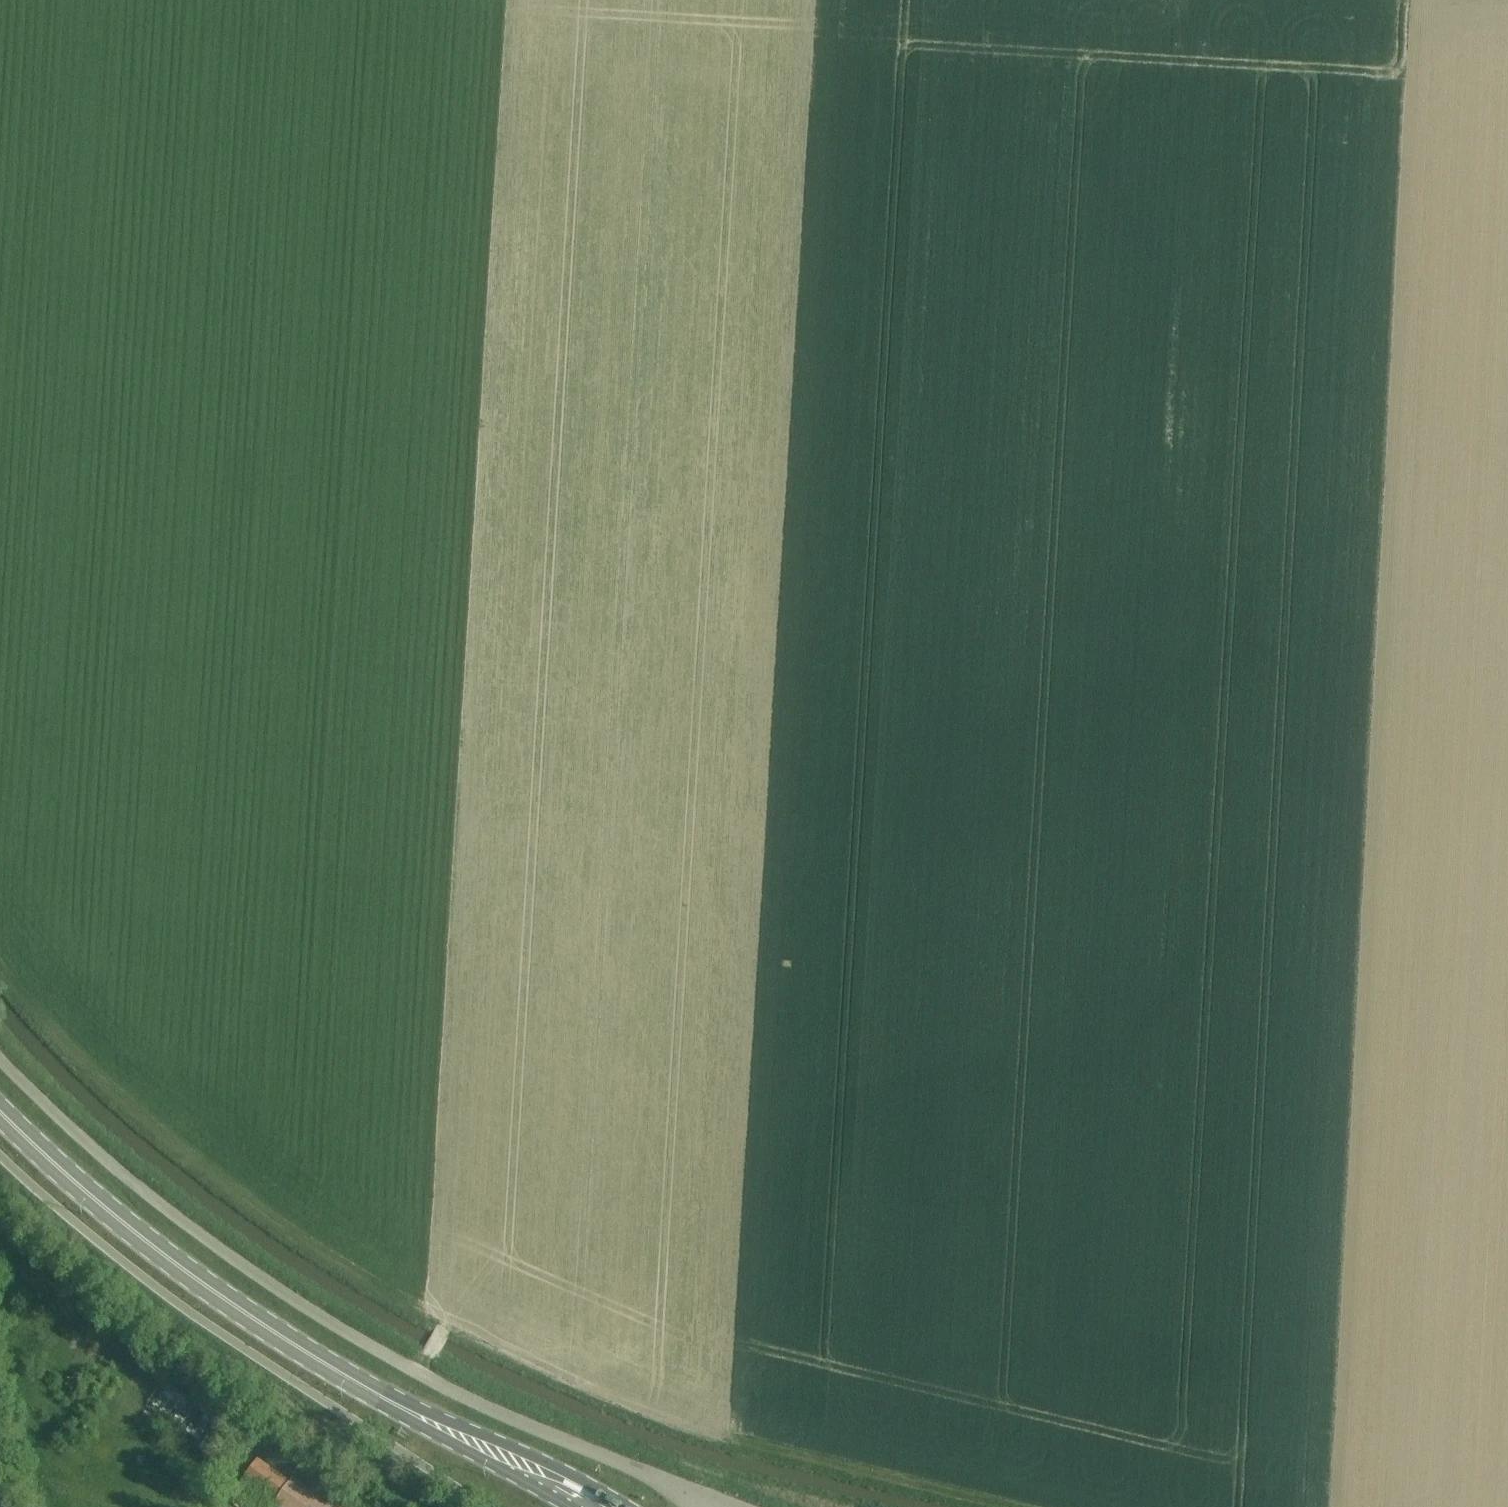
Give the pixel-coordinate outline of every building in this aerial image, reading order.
[(243,1480),(276,1503),(274,1506),(330,1506),(291,1480),(288,1483),(256,1461),(243,1480)]
